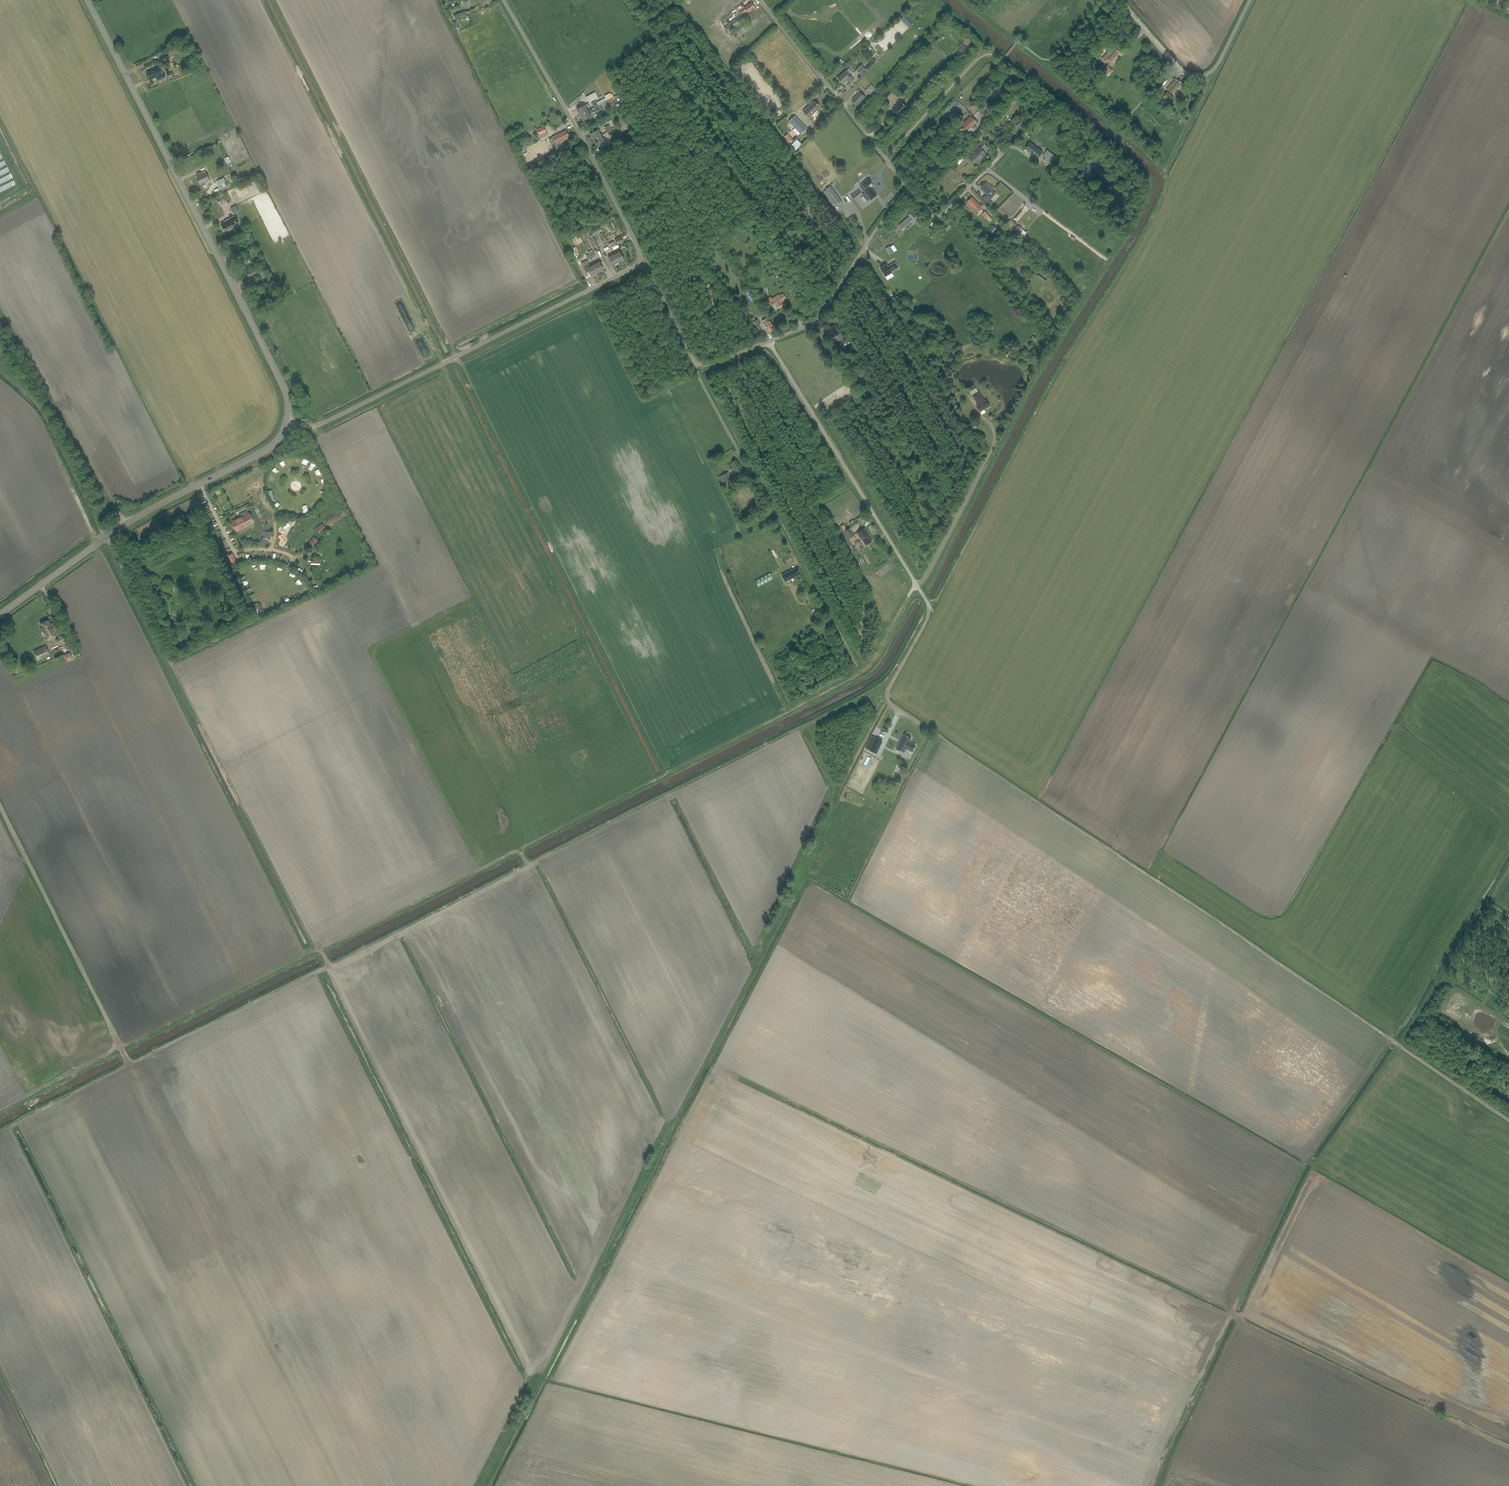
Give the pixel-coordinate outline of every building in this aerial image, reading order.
[(748,13),(755,8),(751,2),(745,8),(744,7),(739,11),(742,15),(747,11),(748,13)] [(728,32),(739,23),(736,19),(725,27),(728,32)] [(966,39),(974,46),(977,43),(969,36),(966,39)] [(167,53),(169,57),(180,51),(178,47),(167,53)] [(1109,53),(1103,59),(1107,63),(1109,60),(1112,63),(1121,53),(1115,48),(1110,53),(1109,53)] [(170,59),(169,57),(167,53),(159,57),(162,63),(170,59)] [(1109,76),(1114,71),(1108,66),(1103,71),(1109,76)] [(158,80),(159,80),(165,77),(165,76),(164,73),(163,73),(162,71),(160,72),(158,67),(147,73),(150,80),(157,76),(157,78),(158,80)] [(863,77),(868,72),(864,68),(860,73),(863,77)] [(847,80),(850,83),(854,79),(846,70),(840,75),(841,77),(840,78),(839,79),(842,83),(844,81),(845,81),(847,80)] [(1174,94),(1183,84),(1179,80),(1178,80),(1176,79),(1168,88),(1174,94)] [(865,91),(871,96),(877,90),(871,85),(865,91)] [(887,98),(892,92),(888,88),(883,93),(887,98)] [(589,102),(598,97),(595,92),(586,97),(589,102)] [(852,102),(856,105),(857,104),(858,105),(866,97),(860,92),(852,100),(853,101),(852,102)] [(1174,98),(1168,93),(1164,98),(1169,103),(1174,98)] [(908,108),(899,100),(896,103),(897,104),(892,109),(899,116),(904,110),(905,111),(908,108)] [(598,105),(596,102),(596,101),(592,103),(597,112),(600,110),(598,105)] [(809,118),(819,108),(818,106),(819,105),(816,102),(815,103),(814,102),(803,111),(809,118)] [(580,115),(588,111),(586,108),(589,106),(588,104),(577,110),(580,115)] [(987,118),(992,113),(988,110),(983,115),(987,118)] [(588,111),(580,115),(583,121),(592,116),(595,114),(594,112),(590,114),(588,111)] [(789,122),(800,134),(806,128),(795,116),(789,122)] [(976,121),(971,116),(966,122),(965,121),(962,124),(964,126),(969,131),(972,128),(971,127),(976,121)] [(1015,137),(1026,125),(1022,122),(1020,124),(1019,123),(1014,129),(1015,129),(1011,133),(1015,137)] [(610,136),(614,134),(609,125),(605,127),(610,136)] [(541,139),(548,136),(544,127),(537,130),(541,139)] [(599,129),(590,134),(593,140),(601,135),(599,132),(601,131),(599,129)] [(569,138),(568,136),(569,136),(567,132),(565,132),(565,131),(560,134),(560,133),(552,137),(557,147),(563,144),(562,142),(569,138)] [(784,137),(789,143),(793,140),(788,134),(784,137)] [(601,135),(593,140),(596,145),(605,140),(604,138),(603,139),(601,135)] [(796,150),(803,144),(798,139),(791,145),(796,150)] [(1043,151),(1030,142),(1025,149),(1038,158),(1041,154),(1042,152),(1043,151)] [(977,164),(987,154),(979,147),(969,158),(975,163),(976,162),(977,164)] [(1047,150),(1043,156),(1045,158),(1044,160),(1051,165),(1056,157),(1047,150)] [(202,185),(220,176),(215,167),(209,170),(206,171),(197,176),(198,177),(197,177),(200,185),(202,184),(202,185)] [(220,189),(227,185),(224,178),(217,182),(220,189)] [(868,179),(862,183),(866,188),(868,190),(862,195),(868,202),(870,200),(871,201),(877,196),(869,186),(872,183),(868,179)] [(984,184),(983,183),(980,186),(982,188),(981,189),(988,195),(991,198),(996,193),(992,190),(994,189),(986,182),(984,184)] [(831,186),(826,190),(837,205),(842,202),(831,186)] [(976,213),(982,207),(972,197),(970,199),(970,198),(967,201),(968,201),(967,202),(968,203),(968,204),(969,206),(976,213)] [(1023,212),(1021,211),(1015,218),(1017,220),(1023,212)] [(233,225),(239,222),(235,216),(230,219),(229,218),(224,221),(225,222),(221,224),(224,229),(232,225),(233,225)] [(907,218),(898,226),(900,229),(910,221),(907,218)] [(994,225),(989,230),(992,234),(998,229),(994,225)] [(1025,235),(1027,233),(1019,226),(1017,228),(1025,235)] [(588,239),(587,236),(590,234),(588,230),(581,234),(584,241),(588,239)] [(618,245),(624,242),(621,237),(615,239),(618,245)] [(885,249),(889,256),(895,252),(890,246),(885,249)] [(251,264),(251,263),(259,259),(255,251),(257,250),(255,247),(246,251),(249,258),(246,259),(249,265),(251,264)] [(618,263),(624,260),(619,250),(617,251),(618,253),(614,255),(618,263)] [(613,265),(618,263),(614,255),(611,256),(610,255),(608,256),(613,265)] [(598,273),(604,270),(599,260),(597,262),(597,263),(594,265),(598,273)] [(899,268),(895,262),(888,266),(887,264),(880,268),(886,277),(892,273),(892,272),(899,268)] [(591,266),(590,265),(589,264),(583,267),(586,273),(590,271),(592,276),(598,273),(594,265),(591,266)] [(789,291),(793,297),(797,294),(794,288),(789,291)] [(773,307),(775,306),(777,308),(782,305),(780,303),(783,301),(785,299),(782,294),(772,300),(770,297),(765,300),(768,304),(770,303),(773,307)] [(769,331),(774,327),(767,317),(763,320),(766,324),(764,325),(769,331)] [(423,335),(419,326),(411,330),(416,339),(423,335)] [(839,340),(844,337),(841,333),(840,334),(837,330),(837,331),(834,326),(829,329),(832,334),(831,334),(833,338),(836,336),(839,340)] [(981,412),(990,406),(986,400),(984,401),(978,391),(972,395),(978,405),(977,406),(981,412)] [(737,475),(744,472),(739,463),(738,463),(737,461),(736,460),(732,462),(733,463),(731,464),(737,475)] [(721,483),(722,484),(731,479),(728,472),(719,477),(721,483)] [(69,513),(75,510),(70,500),(64,502),(69,513)] [(249,513),(234,521),(238,530),(254,522),(249,513)] [(849,539),(854,536),(850,528),(847,530),(844,532),(849,539)] [(868,535),(864,528),(857,532),(861,539),(862,538),(866,545),(872,542),(867,535),(868,535)] [(271,532),(264,531),(264,536),(263,538),(260,542),(266,546),(269,541),(271,537),(271,532)] [(785,582),(800,574),(796,567),(782,575),(785,582)] [(758,587),(773,579),(770,573),(755,581),(758,587)] [(41,628),(46,640),(57,635),(52,623),(50,624),(49,620),(40,624),(42,628),(41,628)] [(38,660),(50,655),(46,646),(34,651),(38,660)] [(67,662),(75,659),(72,651),(64,654),(67,662)] [(903,734),(896,748),(904,752),(906,749),(912,752),(916,745),(909,742),(911,738),(903,734)] [(877,753),(882,741),(872,736),(866,748),(877,753)]
